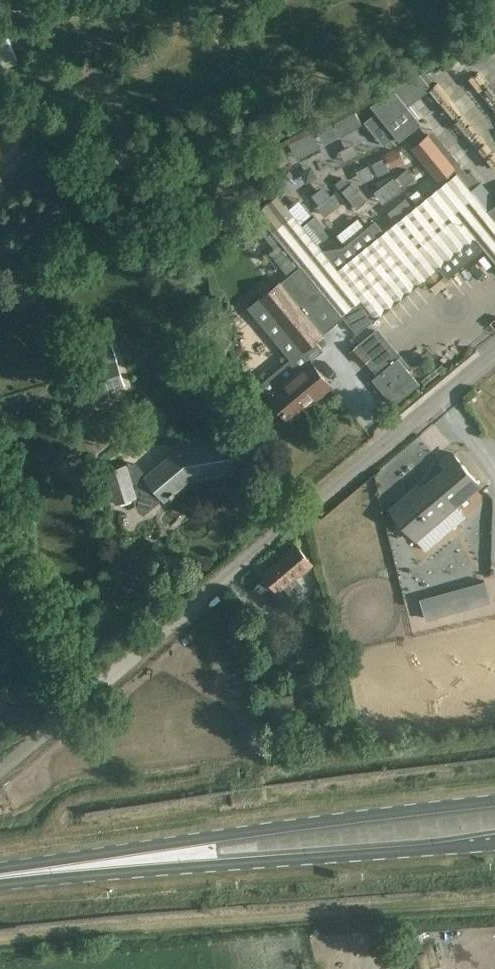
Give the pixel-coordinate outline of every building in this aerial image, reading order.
[(10,51),(6,40),(0,42),(0,55),(10,51)] [(347,101),(273,134),(289,170),(363,137),(356,122),(340,129),(337,124),(360,114),(367,131),(402,116),(392,93),(414,83),(406,65),(356,88),(363,102),(350,108),(347,101)] [(398,130),(410,169),(439,161),(427,121),(398,130)] [(367,193),(390,186),(385,168),(361,175),(367,193)] [(488,209),(457,171),(449,178),(338,268),(277,194),(256,210),(259,214),(270,227),(282,242),(292,255),(339,312),(359,296),(376,316),(439,265),(448,277),(485,248),(494,260),(494,204),(488,209)] [(310,207),(331,192),(317,172),(296,187),(310,207)] [(206,183),(213,198),(229,191),(222,175),(206,183)] [(259,214),(244,226),(255,240),(270,227),(259,214)] [(282,242),(269,252),(280,265),(292,255),(282,242)] [(324,334),(281,281),(260,298),(272,313),(291,336),(282,343),(294,357),(262,383),(278,403),(291,418),(331,385),(310,360),(302,352),(324,334)] [(493,331),(494,329),(494,315),(494,314),(486,321),(493,331)] [(96,368),(75,375),(76,375),(81,394),(85,408),(116,398),(112,385),(124,381),(112,342),(90,348),(96,368)] [(358,345),(350,351),(362,365),(370,359),(358,345)] [(367,361),(367,362),(377,375),(373,378),(372,379),(394,405),(420,384),(405,367),(387,345),(372,357),(371,358),(367,361)] [(235,469),(231,449),(229,439),(179,449),(149,477),(138,466),(126,466),(125,465),(106,471),(116,502),(135,496),(138,504),(154,499),(156,502),(163,496),(165,499),(189,479),(196,476),(235,469)] [(410,492),(391,509),(425,549),(465,516),(456,505),(480,484),(453,452),(442,462),(447,468),(414,496),(410,492)] [(267,576),(254,587),(276,611),(305,586),(295,575),(302,570),(304,572),(315,563),(297,545),(264,573),(267,576)] [(426,620),(491,601),(485,580),(420,598),(426,620)] [(405,587),(408,598),(419,594),(415,584),(405,587)]
